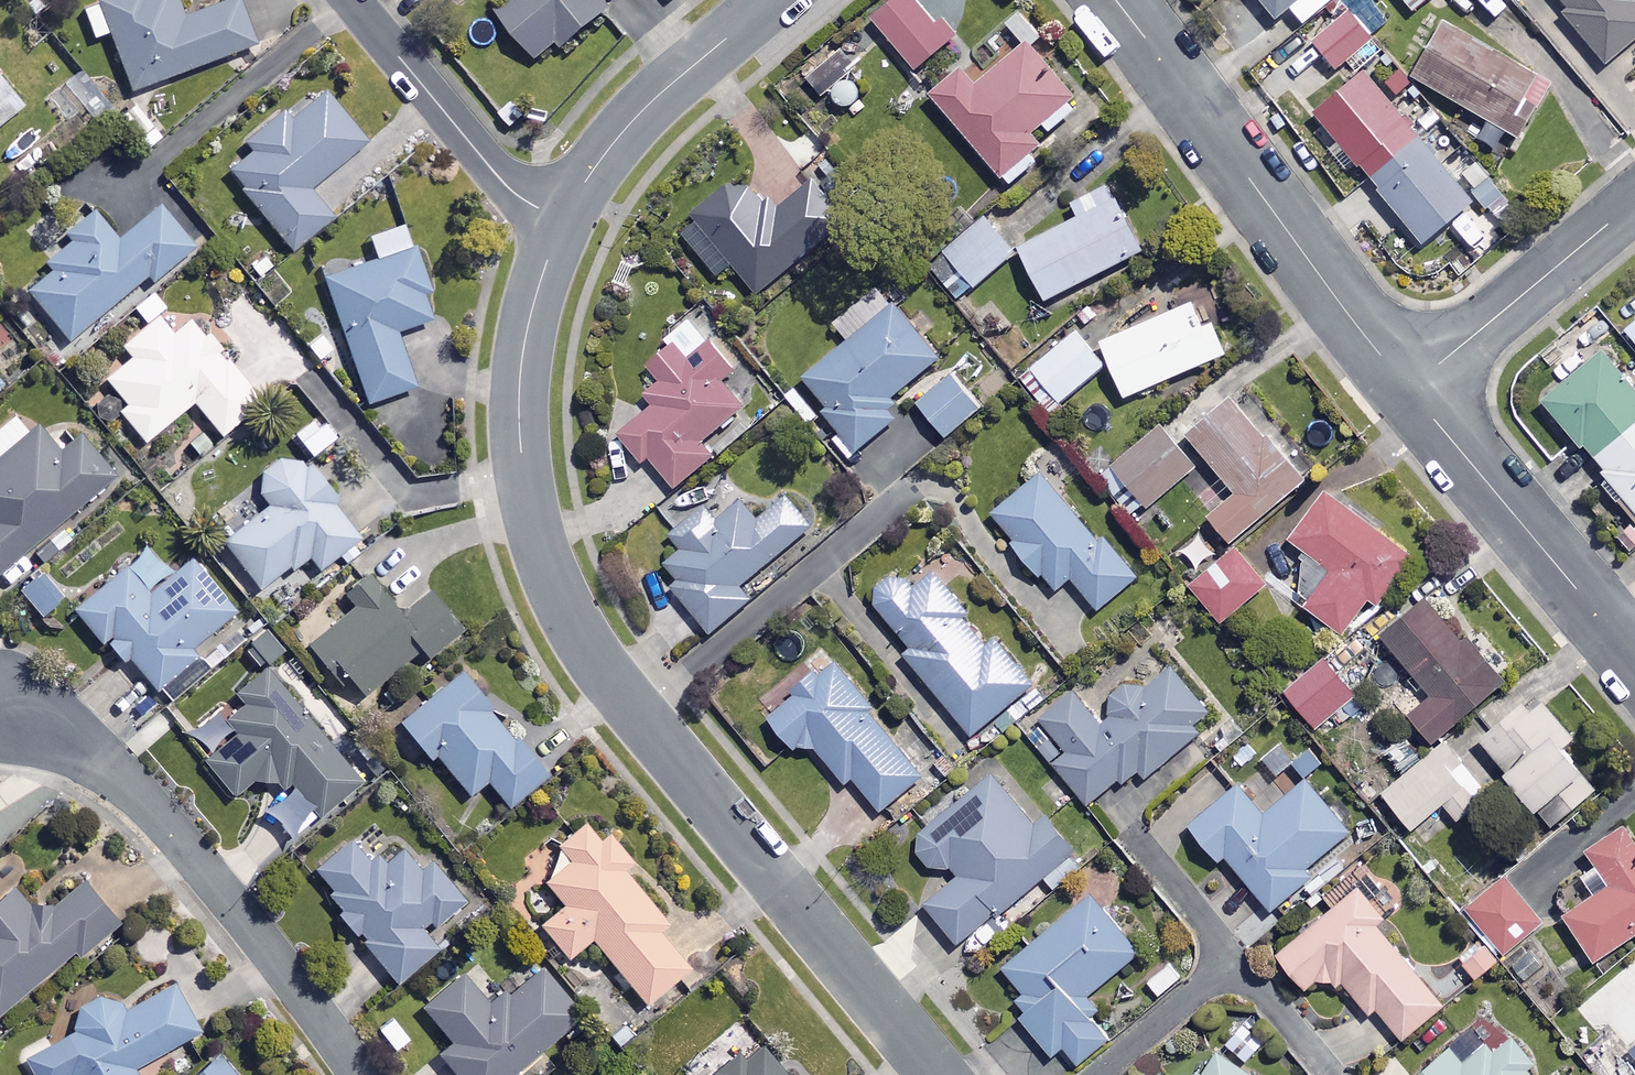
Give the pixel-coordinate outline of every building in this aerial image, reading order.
[(176,0),(109,0),(84,9),(96,39),(112,33),(134,92),(259,45),(242,0),(235,0),(183,20),(176,0)] [(500,10),(544,65),(614,9),(608,2),(611,0),(512,0),(500,10)] [(918,0),(902,0),(877,22),(920,70),(954,41),(918,0)] [(1279,20),(1293,8),(1306,24),(1335,0),(1262,0),(1279,20)] [(1415,13),(1431,0),(1405,0),(1415,13)] [(1634,0),(1559,0),(1569,12),(1564,15),(1606,67),(1634,44),(1634,0)] [(1338,70),(1354,57),(1362,67),(1382,51),(1353,14),(1316,42),(1338,70)] [(1552,87),(1449,26),(1418,79),(1521,139),(1552,87)] [(969,69),(937,96),(1013,185),(1039,163),(1031,153),(1042,144),(1034,135),(1046,124),(1053,132),(1081,108),(1024,40),(978,79),(969,69)] [(1475,205),(1368,74),(1318,115),(1426,245),(1475,205)] [(0,77),(0,126),(24,107),(0,77)] [(370,142),(327,87),(251,146),(254,151),(230,170),(292,251),(334,218),(311,188),(370,142)] [(717,281),(736,265),(760,294),(848,221),(815,182),(775,215),(754,190),(731,186),(676,232),(717,281)] [(1146,251),(1111,185),(1086,198),(1093,212),(1022,249),(1050,301),(1146,251)] [(195,248),(161,206),(119,241),(92,208),(41,249),(57,268),(29,291),(70,341),(149,277),(153,283),(195,248)] [(956,300),(1020,253),(990,213),(927,260),(956,300)] [(429,290),(415,248),(326,278),(369,404),(417,388),(398,332),(433,320),(423,292),(429,290)] [(834,330),(848,346),(808,379),(833,408),(827,413),(859,451),(896,420),(885,406),(940,359),(881,289),(834,330)] [(1206,327),(1195,303),(1105,342),(1129,398),(1229,354),(1216,323),(1206,327)] [(173,336),(159,319),(125,346),(135,359),(108,380),(129,405),(122,411),(146,442),(196,402),(223,436),(262,404),(194,319),(173,336)] [(737,371),(693,319),(671,337),(675,342),(649,363),(664,381),(648,394),(658,406),(623,435),(646,464),(654,458),(678,488),(716,456),(704,442),(746,407),(724,381),(737,371)] [(1107,366),(1078,331),(1023,379),(1052,413),(1107,366)] [(1601,352),(1541,401),(1589,459),(1634,421),(1634,393),(1601,352)] [(983,408),(953,375),(920,404),(950,437),(983,408)] [(1308,481),(1236,398),(1190,438),(1237,493),(1210,516),(1234,544),(1308,481)] [(1201,466),(1167,424),(1101,478),(1116,496),(1131,484),(1150,507),(1201,466)] [(39,428),(0,461),(0,578),(119,476),(83,434),(61,453),(39,428)] [(1596,461),(1634,511),(1634,430),(1596,461)] [(309,472),(297,454),(257,482),(275,507),(227,541),(260,588),(309,553),(320,569),(360,541),(333,503),(337,500),(314,468),(309,472)] [(1094,535),(1043,475),(992,517),(1055,592),(1073,577),(1101,610),(1138,578),(1098,531),(1094,535)] [(1413,557),(1331,491),(1292,540),(1334,573),(1307,606),(1347,638),(1413,557)] [(814,525),(785,492),(758,515),(746,501),(720,523),(706,507),(675,534),(687,548),(669,564),(683,579),(674,587),(714,633),(754,598),(744,586),(814,525)] [(1630,522),(1614,535),(1631,556),(1634,553),(1634,528),(1630,522)] [(174,576),(150,547),(76,610),(122,665),(131,657),(159,691),(199,657),(193,649),(241,609),(197,557),(174,576)] [(1270,585),(1239,547),(1194,584),(1224,621),(1270,585)] [(968,612),(934,570),(912,587),(901,574),(873,597),(914,648),(908,653),(973,735),(1034,686),(997,639),(988,646),(963,615),(968,612)] [(65,597),(43,571),(20,590),(42,616),(65,597)] [(404,616),(371,576),(346,597),(356,609),(311,646),(339,679),(346,673),(366,696),(423,649),(430,658),(462,632),(430,594),(404,616)] [(1506,683),(1433,598),(1385,639),(1436,698),(1412,718),(1435,744),(1506,683)] [(285,652),(269,630),(252,642),(268,664),(285,652)] [(876,707),(834,659),(769,715),(798,748),(817,746),(849,783),(856,777),(884,810),(924,776),(869,712),(876,707)] [(1356,694),(1327,660),(1289,694),(1319,728),(1356,694)] [(1211,712),(1175,667),(1139,696),(1130,686),(1106,705),(1116,717),(1103,727),(1073,690),(1041,716),(1071,753),(1057,765),(1089,805),(1137,766),(1147,778),(1199,736),(1192,727),(1211,712)] [(510,807),(552,771),(466,670),(402,723),(432,759),(437,756),(470,795),(488,780),(510,807)] [(287,784),(266,810),(299,837),(318,812),(323,818),(363,785),(271,672),(187,740),(235,799),(257,781),(287,784)] [(1575,740),(1548,707),(1519,710),(1482,739),(1552,827),(1599,791),(1565,747),(1575,740)] [(1321,765),(1299,739),(1287,749),(1309,776),(1321,765)] [(1490,796),(1447,742),(1384,793),(1414,830),(1446,805),(1459,821),(1490,796)] [(1297,764),(1283,746),(1263,762),(1276,780),(1297,764)] [(1088,861),(998,764),(912,843),(951,886),(929,907),(966,947),(1044,875),(1057,889),(1088,861)] [(1350,833),(1307,783),(1267,818),(1239,786),(1192,827),(1222,861),(1227,856),(1274,910),(1312,877),(1307,870),(1350,833)] [(601,843),(586,824),(559,846),(571,861),(546,881),(567,906),(543,926),(570,958),(594,939),(647,1004),(691,968),(659,930),(667,923),(624,870),(633,862),(610,835),(601,843)] [(1623,828),(1589,852),(1613,886),(1566,918),(1597,962),(1634,935),(1634,845),(1623,828)] [(370,865),(351,843),(318,870),(336,892),(329,898),(400,983),(439,951),(426,936),(463,905),(424,859),(416,866),(396,843),(370,865)] [(1546,922),(1508,877),(1467,912),(1505,956),(1546,922)] [(84,881),(42,916),(19,888),(0,904),(0,1015),(77,951),(82,957),(121,925),(84,881)] [(1388,915),(1364,886),(1279,955),(1308,990),(1334,969),(1371,1014),(1378,1008),(1405,1040),(1445,1007),(1377,924),(1388,915)] [(1142,952),(1091,893),(1006,968),(1037,1003),(1021,1016),(1055,1055),(1065,1046),(1081,1064),(1110,1039),(1092,1018),(1101,1010),(1090,997),(1142,952)] [(1502,962),(1490,945),(1466,962),(1477,979),(1502,962)] [(538,965),(488,1006),(463,976),(425,1007),(455,1043),(441,1055),(458,1074),(512,1074),(581,1017),(538,965)] [(176,985),(130,1011),(121,1004),(88,991),(69,1037),(27,1060),(35,1074),(140,1074),(136,1068),(202,1032),(176,985)] [(1265,1042),(1244,1025),(1228,1044),(1248,1062),(1265,1042)] [(1509,1027),(1465,1064),(1453,1049),(1422,1074),(1532,1074),(1526,1068),(1536,1060),(1509,1027)] [(1610,1030),(1583,1056),(1602,1074),(1632,1074),(1634,1072),(1634,1055),(1610,1030)] [(759,1038),(718,1074),(791,1074),(759,1038)] [(1219,1052),(1205,1073),(1197,1074),(1254,1074),(1219,1052)] [(222,1056),(198,1074),(237,1074),(222,1056)]
